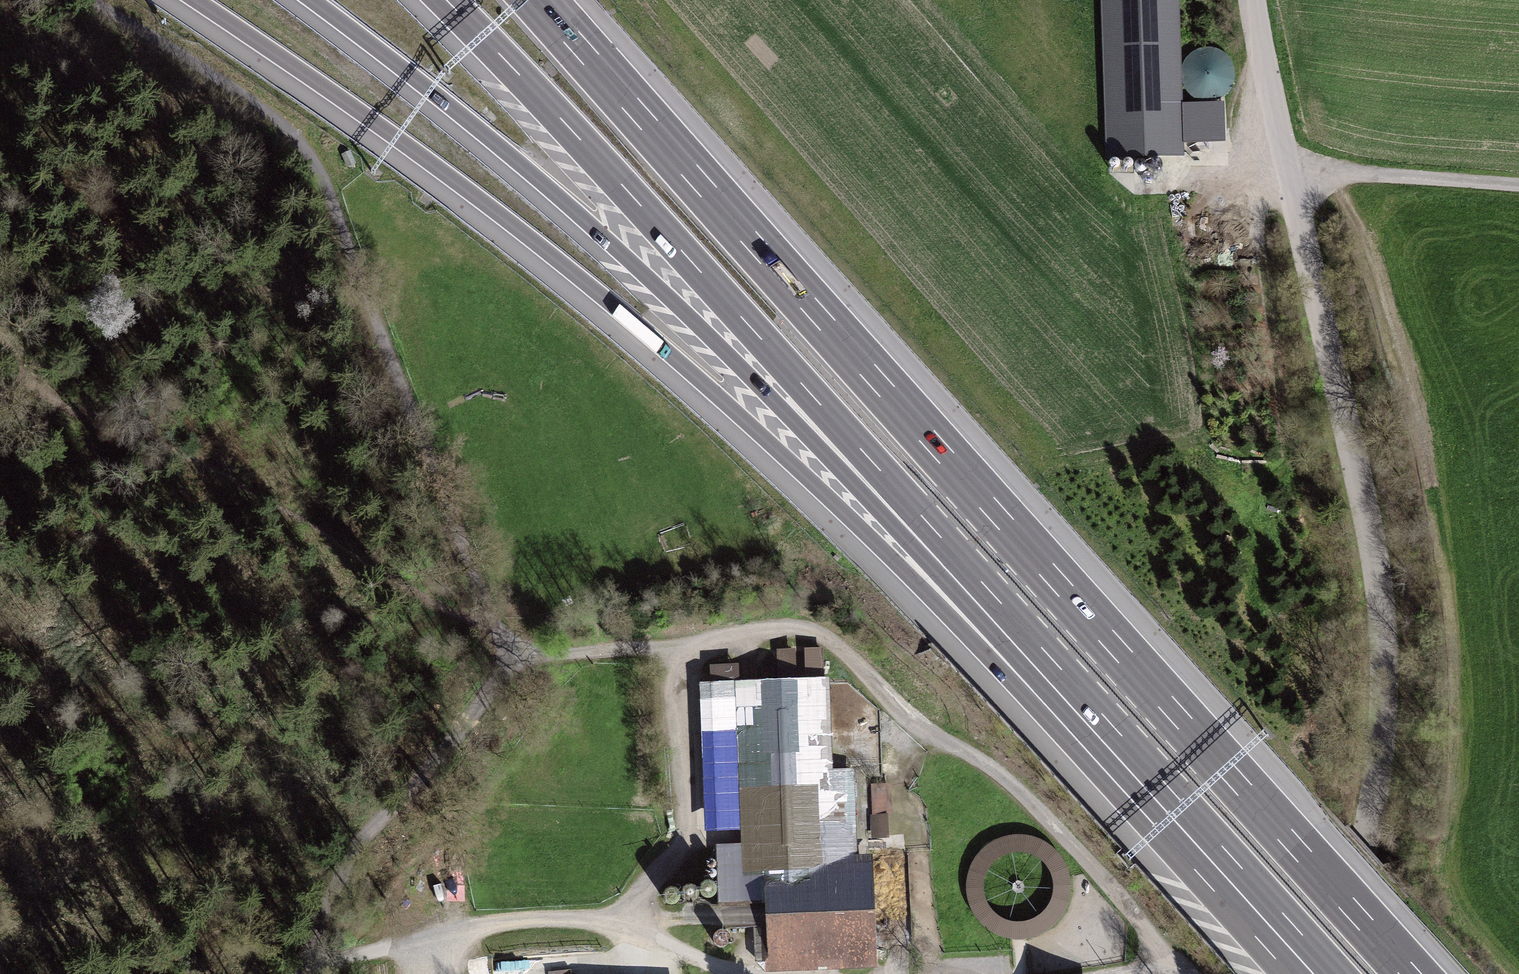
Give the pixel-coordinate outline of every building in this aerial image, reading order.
[(1109,162),(1185,161),(1183,0),(1107,0),(1109,162)] [(824,643),(778,645),(779,664),(825,662),(824,643)] [(820,669),(707,674),(717,905),(766,903),(769,966),(869,961),(861,774),(824,776),(820,669)] [(908,831),(905,787),(873,789),(875,833),(908,831)]
